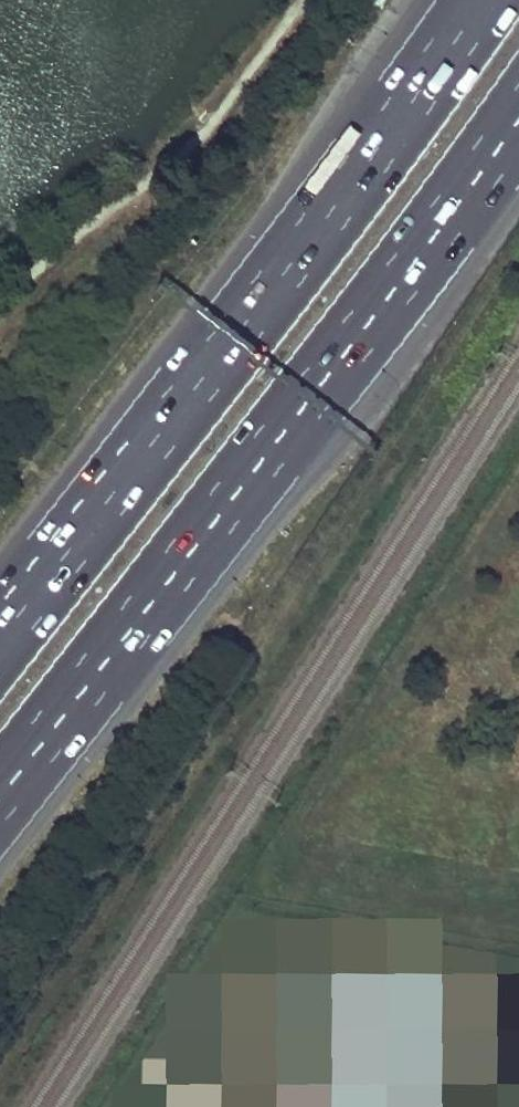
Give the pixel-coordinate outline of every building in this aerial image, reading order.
[(424,1016),(350,1003),(328,1106),(408,1106),(424,1016)]
